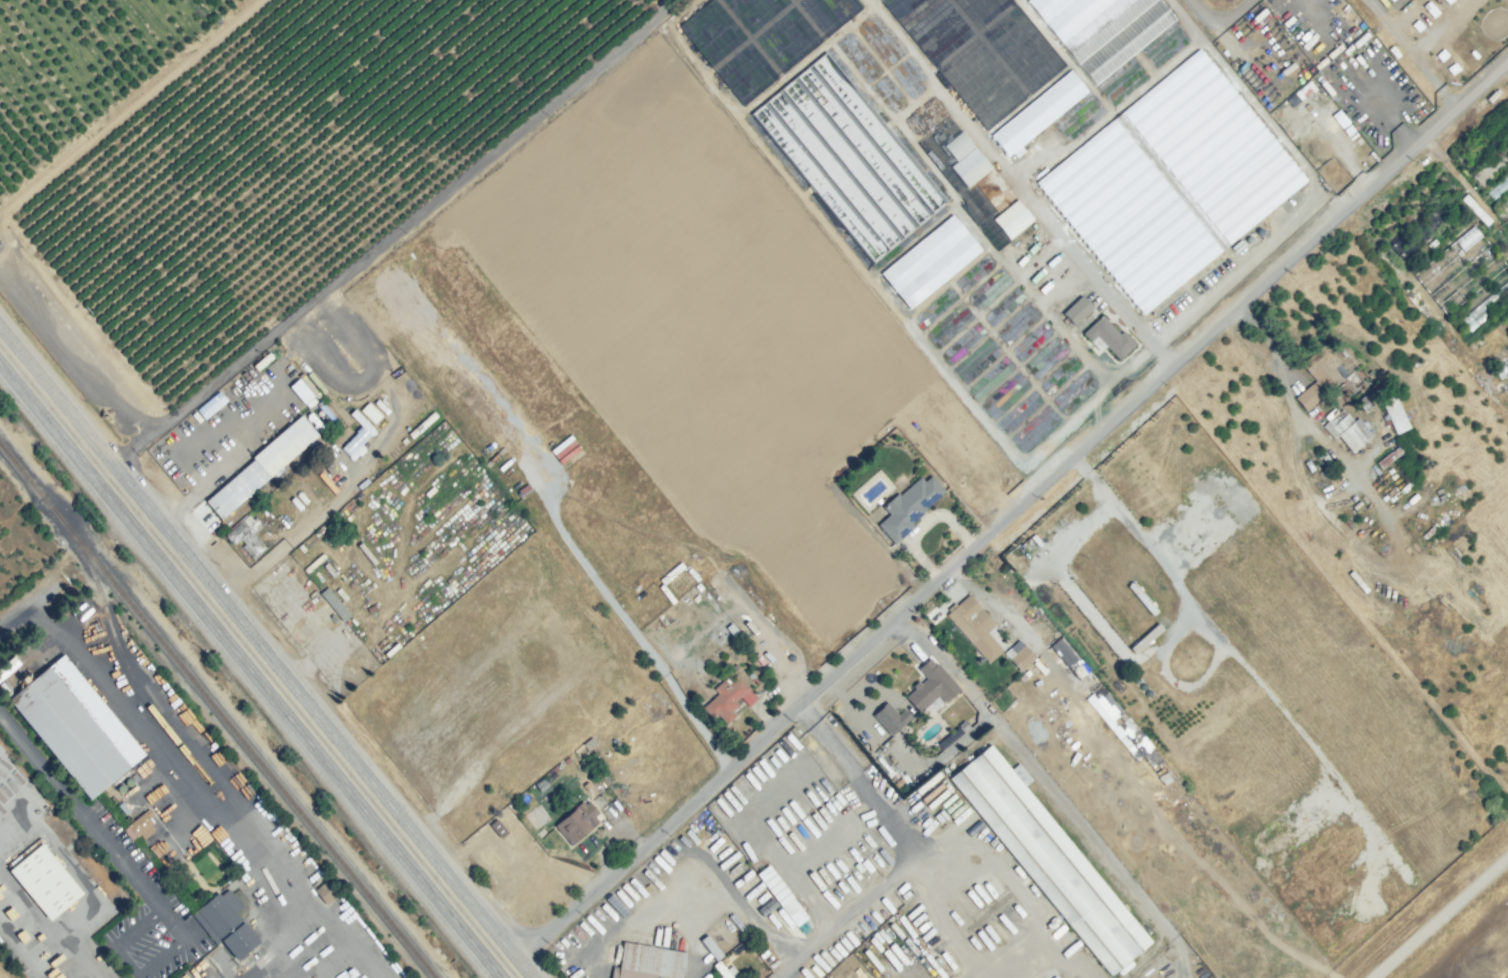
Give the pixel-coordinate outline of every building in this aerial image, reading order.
[(678,26),(710,0),(855,0),(862,8),(743,105),(678,26)] [(987,130),(881,0),(1013,0),(1066,65),(987,130)] [(1027,1),(1027,0),(1159,0),(1160,1),(1161,0),(1163,3),(1162,3),(1166,9),(1167,8),(1169,10),(1168,11),(1170,14),(1171,13),(1173,15),(1172,16),(1175,19),(1095,84),(1027,1)] [(1142,314),(1035,183),(1199,49),(1201,51),(1202,51),(1204,53),(1203,54),(1206,57),(1207,57),(1209,59),(1208,60),(1210,62),(1211,61),(1213,64),(1212,64),(1215,68),(1216,68),(1218,70),(1217,71),(1219,73),(1220,72),(1222,75),(1221,75),(1224,79),(1225,78),(1227,81),(1226,82),(1228,84),(1229,83),(1231,86),(1230,86),(1233,90),(1234,89),(1236,92),(1235,92),(1237,95),(1238,94),(1240,97),(1239,97),(1242,101),(1242,100),(1245,103),(1244,103),(1246,106),(1247,105),(1249,108),(1248,108),(1251,112),(1252,111),(1254,114),(1253,114),(1255,117),(1255,116),(1258,119),(1257,119),(1260,123),(1260,122),(1263,125),(1262,125),(1264,128),(1265,127),(1267,130),(1266,130),(1269,134),(1269,133),(1271,136),(1270,136),(1273,139),(1273,138),(1275,141),(1274,141),(1277,145),(1278,144),(1280,147),(1279,147),(1282,150),(1282,149),(1284,152),(1286,156),(1287,155),(1289,157),(1288,158),(1291,161),(1291,160),(1293,163),(1295,167),(1296,166),(1298,168),(1297,169),(1299,172),(1300,171),(1302,174),(1301,174),(1304,178),(1305,177),(1307,180),(1142,314)] [(873,262),(751,113),(826,52),(948,201),(873,262)] [(890,69),(880,57),(884,54),(894,66),(890,69)] [(1016,158),(1012,153),(1008,156),(990,135),(1070,70),(1087,91),(1020,146),(1024,151),(1016,158)] [(1464,166),(1507,126),(1507,161),(1481,186),(1464,166)] [(956,161),(943,145),(961,131),(974,146),(956,161)] [(966,187),(950,167),(974,147),(991,167),(966,187)] [(1481,222),(1460,199),(1466,193),(1487,217),(1481,222)] [(1499,205),(1507,197),(1507,215),(1499,205)] [(1009,239),(992,219),(1016,199),(1033,220),(1009,239)] [(906,310),(878,277),(950,217),(978,250),(906,310)] [(1472,227),(1507,273),(1507,279),(1451,324),(1412,275),(1472,227)] [(1258,236),(1255,232),(1257,228),(1261,228),(1264,232),(1262,235),(1258,236)] [(1235,253),(1230,248),(1240,240),(1244,245),(1235,253)] [(1074,325),(1062,313),(1081,295),(1092,307),(1074,325)] [(1467,332),(1463,325),(1484,310),(1489,316),(1467,332)] [(1118,360),(1105,346),(1100,351),(1091,340),(1090,341),(1082,333),(1101,315),(1119,334),(1123,330),(1135,344),(1118,360)] [(1310,385),(1315,380),(1310,374),(1309,375),(1299,364),(1325,343),(1334,354),(1333,354),(1340,363),(1334,367),(1338,372),(1334,374),(1339,380),(1328,389),(1325,385),(1316,392),(1310,385)] [(289,371),(285,368),(289,363),(293,367),(289,371)] [(289,385),(306,408),(316,401),(299,378),(289,385)] [(1316,392),(1321,399),(1306,411),(1295,397),(1310,385),(1316,392)] [(1364,412),(1356,402),(1353,398),(1366,387),(1369,391),(1364,395),(1372,406),(1364,412)] [(204,419),(225,401),(218,392),(196,409),(204,419)] [(1395,434),(1379,398),(1393,392),(1409,428),(1395,434)] [(359,410),(373,423),(381,415),(367,402),(359,410)] [(360,421),(354,414),(362,405),(369,411),(360,421)] [(1352,452),(1338,436),(1334,439),(1322,425),(1341,409),(1346,414),(1353,421),(1357,418),(1372,435),(1352,452)] [(220,519),(205,501),(253,459),(252,457),(300,415),(317,434),(220,519)] [(330,474),(325,467),(328,465),(327,464),(332,461),(323,450),(326,448),(353,425),(364,438),(363,439),(370,447),(364,452),(366,454),(349,467),(345,463),(348,461),(347,460),(356,453),(352,448),(334,463),(337,468),(330,474)] [(1430,470),(1423,462),(1427,458),(1434,466),(1430,470)] [(1394,484),(1390,480),(1399,471),(1402,475),(1394,484)] [(893,545),(876,525),(889,514),(884,509),(886,507),(884,504),(898,493),(899,495),(920,477),(924,481),(931,475),(945,491),(925,509),(926,510),(912,523),(915,526),(893,545)] [(311,507),(291,482),(296,477),(301,483),(304,480),(310,487),(306,490),(316,502),(311,507)] [(1413,505),(1409,500),(1408,501),(1405,498),(1409,494),(1411,497),(1429,479),(1435,484),(1413,505)] [(338,493),(334,488),(337,485),(342,490),(338,493)] [(255,562),(241,546),(242,545),(240,545),(233,548),(232,546),(231,546),(231,543),(229,540),(225,535),(230,530),(229,528),(245,514),(246,516),(248,514),(252,518),(253,517),(256,520),(257,520),(262,526),(253,533),(266,548),(261,553),(263,555),(255,562)] [(371,564),(357,546),(362,541),(377,560),(371,564)] [(302,553),(297,547),(301,543),(306,549),(302,553)] [(306,573),(303,570),(322,552),(326,556),(325,557),(306,573)] [(332,578),(332,577),(322,565),(327,562),(336,574),(332,578)] [(698,592),(694,586),(698,583),(702,588),(698,592)] [(343,622),(319,593),(327,586),(350,616),(343,622)] [(988,663),(945,615),(949,612),(947,609),(954,603),(956,606),(968,595),(995,625),(987,632),(1002,650),(988,663)] [(727,640),(721,633),(725,629),(724,628),(731,622),(740,634),(733,639),(731,637),(727,640)] [(1162,629),(1156,623),(1130,648),(1135,653),(1162,629)] [(675,653),(671,648),(685,636),(689,641),(675,653)] [(1070,671),(1050,646),(1061,637),(1081,662),(1070,671)] [(387,657),(384,653),(396,642),(400,646),(387,657)] [(1020,671),(1008,659),(1023,645),(1035,658),(1020,671)] [(89,799),(8,699),(63,654),(145,754),(144,754),(148,758),(134,770),(130,766),(89,799)] [(927,717),(921,711),(919,713),(905,697),(914,689),(911,686),(918,680),(920,683),(925,678),(917,669),(929,659),(934,665),(937,663),(961,689),(945,703),(943,702),(927,717)] [(733,672),(730,668),(735,663),(739,668),(733,672)] [(726,724),(717,714),(712,718),(702,707),(717,693),(713,688),(724,679),(728,684),(738,675),(749,688),(747,689),(756,699),(748,706),(739,697),(735,700),(739,705),(733,711),(736,715),(726,724)] [(1148,697),(1144,694),(1145,690),(1149,689),(1152,693),(1151,694),(1148,697)] [(1117,727),(1111,720),(1113,718),(1097,699),(1099,697),(1098,697),(1105,692),(1122,712),(1127,719),(1117,727)] [(871,717),(892,736),(906,720),(886,701),(871,717)] [(1121,734),(1134,724),(1152,747),(1140,757),(1121,734)] [(941,751),(936,745),(958,726),(963,732),(941,751)] [(1109,975),(949,778),(990,744),(1010,769),(1018,763),(1032,780),(1024,786),(1151,942),(1109,975)] [(897,789),(887,777),(893,773),(903,784),(897,789)] [(125,815),(117,805),(122,801),(130,811),(125,815)] [(570,845),(555,825),(567,816),(565,814),(582,801),(584,804),(588,801),(598,813),(594,816),(599,822),(590,828),(591,829),(587,832),(587,831),(579,838),(580,838),(572,845),(571,844),(570,845)] [(131,841),(122,830),(128,825),(149,807),(154,814),(149,818),(153,823),(131,841)] [(939,824),(933,817),(941,809),(947,816),(939,824)] [(507,833),(496,819),(489,824),(499,838),(507,833)] [(730,839),(727,836),(739,826),(742,830),(730,839)] [(873,848),(863,835),(868,832),(877,845),(873,848)] [(49,920),(8,870),(41,843),(82,893),(49,920)] [(759,862),(753,854),(759,850),(764,858),(759,862)] [(859,872),(853,866),(858,861),(864,868),(859,872)] [(802,934),(796,926),(795,927),(756,874),(769,864),(792,897),(808,918),(806,919),(812,927),(802,934)] [(248,900),(247,913),(243,916),(237,910),(234,912),(259,942),(237,960),(220,940),(215,944),(191,914),(217,892),(220,895),(227,889),(231,893),(238,887),(248,900)] [(618,916),(604,901),(610,895),(624,910),(623,911),(623,912),(623,913),(622,913),(621,914),(620,915),(619,915),(618,916)] [(918,947),(895,916),(901,911),(924,942),(918,947)] [(686,952),(681,977),(676,977),(655,974),(654,977),(610,977),(612,966),(618,967),(623,941),(686,952)] [(731,965),(742,977),(718,977),(721,976),(713,965),(718,960),(726,969),(731,965)]
